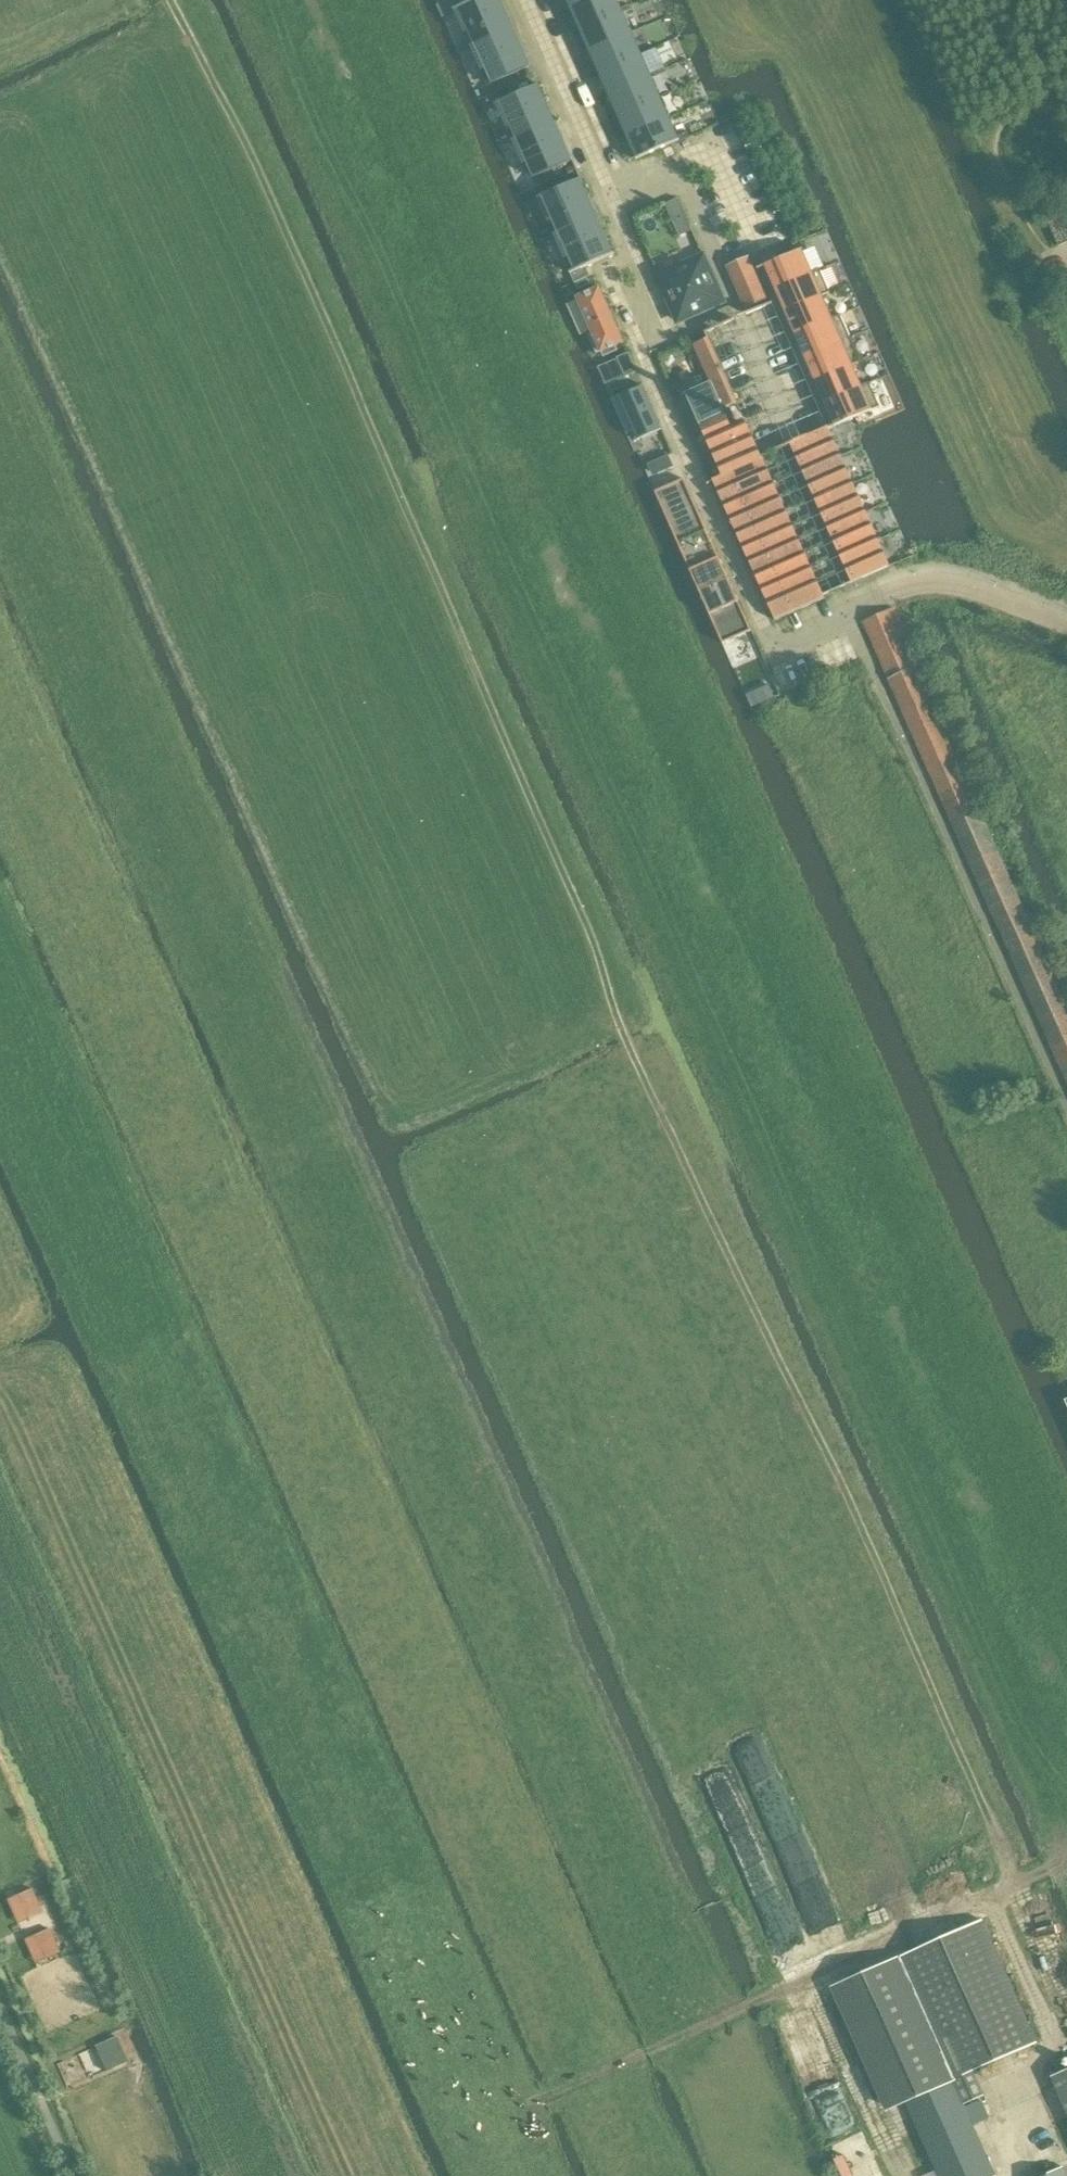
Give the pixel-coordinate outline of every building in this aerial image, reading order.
[(501,0),(475,0),(453,10),(464,35),(468,33),(473,45),(469,47),(470,48),(513,28),(501,0)] [(588,0),(565,0),(569,9),(588,0)] [(622,11),(617,0),(588,0),(569,9),(578,30),(622,11)] [(588,52),(632,32),(622,11),(578,30),(588,52)] [(530,66),(513,28),(470,48),(480,72),(484,70),(490,84),(492,83),(530,66)] [(597,73),(641,54),(632,32),(588,52),(597,73)] [(607,94),(650,75),(641,54),(597,73),(607,94)] [(660,97),(650,75),(607,94),(616,116),(660,97)] [(538,84),(495,104),(511,142),(555,122),(538,84)] [(626,137),(669,118),(660,97),(616,116),(626,137)] [(679,141),(669,118),(626,137),(636,160),(679,141)] [(572,160),(555,122),(511,142),(522,166),(526,164),(532,178),(572,160)] [(597,217),(580,179),(536,198),(547,223),(551,221),(557,233),(553,235),(553,236),(597,217)] [(677,199),(665,204),(670,217),(682,211),(677,199)] [(1066,241),(1066,213),(1057,218),(1066,241)] [(614,255),(597,217),(553,236),(564,260),(568,258),(573,271),(569,272),(570,274),(614,255)] [(1057,218),(1046,222),(1057,247),(1066,243),(1066,241),(1057,218)] [(765,267),(775,289),(820,270),(819,269),(811,273),(802,251),(802,250),(765,266),(765,267)] [(748,256),(726,266),(745,309),(767,300),(748,256)] [(722,302),(703,257),(658,277),(678,321),(722,302)] [(830,293),(820,270),(775,289),(780,299),(785,312),(822,296),(830,293)] [(599,288),(576,298),(592,333),(587,335),(596,355),(601,352),(601,353),(616,346),(623,343),(599,288)] [(795,335),(832,319),(822,296),(785,312),(795,335)] [(840,315),(832,319),(795,335),(805,358),(850,339),(840,315)] [(737,403),(723,372),(708,338),(707,339),(706,339),(693,345),(710,383),(708,384),(685,394),(699,425),(701,429),(722,476),(722,477),(761,459),(760,457),(744,421),(730,427),(726,418),(724,414),(722,409),(737,403)] [(815,380),(859,360),(850,339),(805,358),(815,380)] [(616,346),(601,353),(603,358),(618,351),(616,346)] [(628,354),(617,359),(625,377),(636,372),(628,354)] [(825,403),(869,383),(869,382),(861,386),(852,365),(860,362),(859,360),(815,380),(825,403)] [(626,378),(608,386),(611,393),(629,386),(626,378)] [(859,416),(880,407),(879,406),(875,396),(869,383),(825,403),(835,426),(837,425),(859,416)] [(662,430),(642,385),(617,396),(617,397),(611,399),(627,435),(633,432),(637,441),(642,438),(643,441),(658,434),(657,432),(662,430)] [(841,458),(828,429),(827,427),(791,443),(792,444),(803,468),(815,496),(828,524),(840,553),(852,579),(853,582),(863,578),(887,567),(888,567),(889,566),(877,539),(865,512),(853,485),(841,458)] [(658,460),(653,462),(654,463),(658,472),(658,474),(663,472),(674,467),(668,455),(658,460)] [(761,461),(762,460),(761,459),(722,477),(722,476),(713,480),(723,504),(729,518),(735,532),(742,546),(748,560),(754,574),(760,588),(767,602),(775,621),(802,609),(824,599),(823,596),(821,596),(814,581),(808,567),(802,553),(795,539),(789,525),(783,511),(777,497),(771,483),(761,461)] [(684,479),(655,492),(677,543),(706,530),(684,479)] [(729,580),(706,530),(677,543),(700,593),(729,580)] [(751,631),(729,580),(700,593),(722,644),(723,644),(751,631)] [(890,611),(890,610),(863,622),(868,634),(881,662),(1038,1016),(1066,1082),(1066,1007),(915,666),(914,666),(894,620),(890,611)] [(41,1913),(30,1889),(17,1894),(27,1919),(41,1913)] [(900,1956),(831,1986),(885,2110),(905,2101),(938,2175),(993,2175),(994,2175),(972,2125),(988,2118),(981,2102),(980,2100),(964,2107),(963,2105),(983,2096),(972,2071),(1036,2043),(982,1920),(900,1956)] [(58,1952),(47,1928),(34,1934),(45,1958),(58,1952)] [(126,2061),(110,2024),(50,2051),(66,2088),(126,2061)] [(1055,2075),(1066,2102),(1066,2104),(1066,2069),(1055,2075)] [(1040,2175),(1066,2175),(1062,2167),(1040,2175)]
